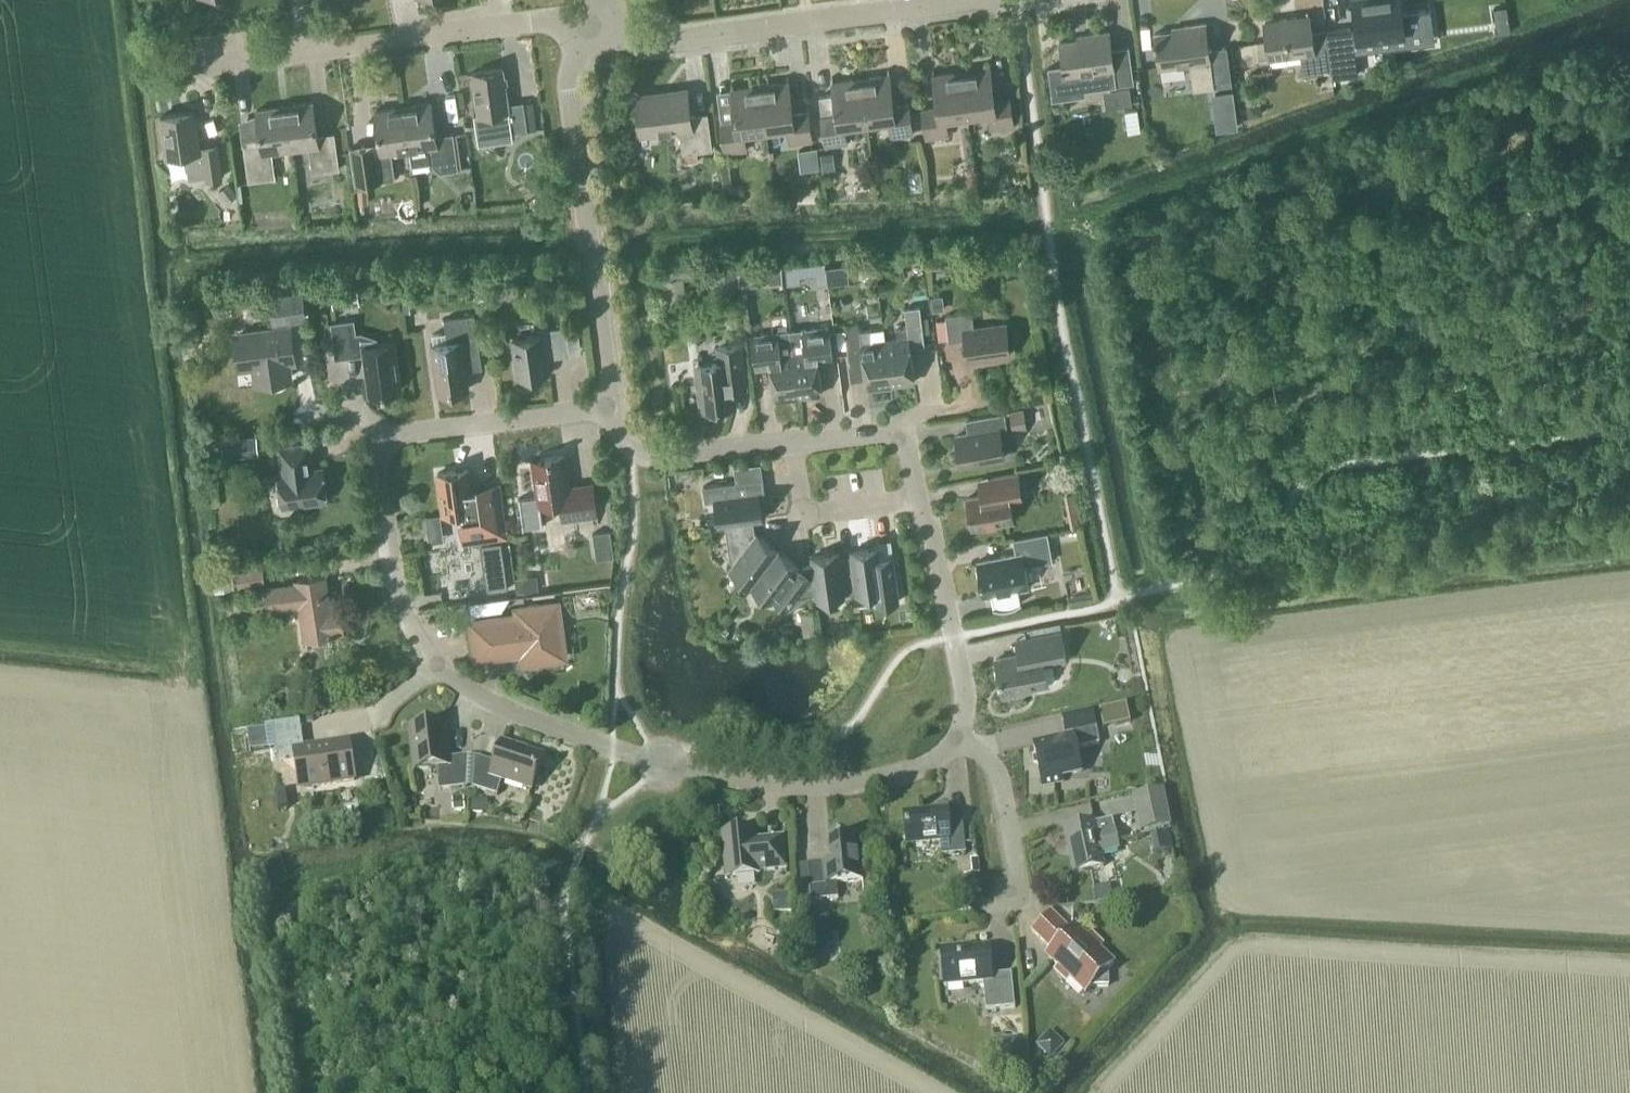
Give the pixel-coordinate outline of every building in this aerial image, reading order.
[(1357,74),(1354,47),(1359,47),(1358,39),(1427,30),(1424,11),(1430,10),(1430,9),(1402,13),(1400,0),(1352,0),(1356,27),(1326,31),(1332,78),(1357,74)] [(1303,74),(1330,70),(1325,30),(1310,32),(1307,11),(1264,17),(1270,58),(1300,54),(1303,74)] [(1184,29),(1155,33),(1159,68),(1189,64),(1193,89),(1213,86),(1231,84),(1226,47),(1209,49),(1205,23),(1184,26),(1184,29)] [(1116,85),(1134,83),(1129,46),(1111,49),(1109,32),(1088,35),(1088,37),(1060,41),(1063,64),(1048,66),(1053,100),(1086,95),(1085,89),(1116,85)] [(990,130),(1013,127),(1008,98),(993,100),(987,63),(960,67),(967,116),(988,113),(990,130)] [(946,119),(967,116),(960,67),(930,71),(936,109),(923,111),(927,139),(948,136),(946,119)] [(503,69),(473,73),(479,114),(474,114),(478,144),(513,140),(512,134),(527,132),(523,102),(508,104),(503,69)] [(891,137),(913,134),(909,105),(894,107),(889,70),(860,74),(866,123),(889,120),(891,137)] [(845,126),(866,123),(860,74),(832,78),(834,94),(819,97),(826,146),(847,143),(845,126)] [(759,84),(765,129),(787,126),(789,143),(814,139),(810,111),(794,113),(790,80),(759,84)] [(759,84),(733,88),(735,101),(719,103),(725,151),(746,148),(744,132),(765,129),(759,84)] [(1130,87),(1116,89),(1118,106),(1132,105),(1130,87)] [(684,153),(712,149),(707,113),(691,115),(687,90),(636,97),(641,134),(681,129),(684,153)] [(1233,90),(1212,93),(1215,111),(1236,108),(1233,90)] [(1246,101),(1248,116),(1263,114),(1262,105),(1255,100),(1246,101)] [(312,173),(339,169),(334,133),(317,136),(313,103),(284,106),(290,149),(309,147),(312,173)] [(440,172),(458,169),(453,133),(436,136),(431,103),(403,107),(409,150),(411,165),(430,162),(440,172)] [(271,152),(290,149),(284,106),(256,110),(261,143),(244,146),(248,181),(275,178),(271,152)] [(390,152),(409,150),(403,107),(375,111),(379,144),(349,148),(354,184),(394,178),(390,152)] [(206,179),(221,178),(217,145),(202,147),(202,151),(200,151),(195,111),(161,116),(166,157),(186,154),(189,179),(206,177),(206,179)] [(835,171),(833,153),(821,155),(823,173),(835,171)] [(237,194),(227,183),(218,191),(227,202),(237,194)] [(739,267),(740,285),(745,285),(762,284),(760,265),(739,267)] [(800,282),(800,276),(798,265),(785,267),(787,284),(800,282)] [(848,265),(825,268),(827,283),(850,281),(848,265)] [(664,281),(710,278),(711,288),(740,286),(740,285),(739,267),(710,268),(664,271),(664,281)] [(360,304),(358,290),(330,294),(332,308),(360,304)] [(306,320),(302,291),(268,295),(272,325),(306,320)] [(942,296),(931,298),(932,311),(943,310),(942,296)] [(910,347),(925,345),(920,306),(904,308),(907,327),(896,328),(898,340),(885,342),(891,385),(914,382),(910,347)] [(967,361),(1010,355),(1006,325),(974,329),(972,312),(945,315),(949,342),(964,339),(967,361)] [(432,335),(434,344),(432,345),(438,389),(439,393),(440,393),(439,389),(466,385),(467,389),(468,389),(467,385),(465,370),(482,368),(474,315),(444,319),(446,333),(432,335)] [(336,358),(358,355),(353,320),(331,324),(336,358)] [(546,359),(570,355),(566,327),(540,331),(541,335),(513,339),(518,378),(548,373),(546,359)] [(802,328),(789,330),(792,354),(798,397),(822,394),(818,363),(816,355),(832,353),(829,327),(813,329),(803,330),(802,328)] [(885,342),(871,344),(869,330),(860,331),(859,327),(844,329),(847,355),(862,353),(867,388),(891,385),(885,342)] [(286,357),(293,356),(290,329),(236,336),(239,363),(255,361),(258,383),(289,379),(286,357)] [(798,397),(792,354),(789,330),(778,331),(778,332),(766,334),(751,336),(755,366),(770,364),(774,400),(798,397)] [(369,394),(401,390),(394,342),(363,347),(369,394)] [(745,387),(743,373),(740,345),(719,348),(720,362),(697,365),(703,409),(734,405),(732,389),(745,387)] [(1027,429),(1024,409),(1009,411),(1013,431),(1027,429)] [(1000,430),(1007,429),(1004,413),(965,420),(968,434),(955,436),(960,465),(1004,457),(1000,430)] [(259,455),(257,435),(221,439),(223,459),(259,455)] [(327,501),(323,468),(312,469),(309,444),(279,448),(282,474),(278,474),(282,507),(327,501)] [(597,515),(592,484),(591,484),(591,487),(570,490),(565,456),(532,460),(537,497),(520,500),(520,497),(518,498),(523,529),(524,528),(524,526),(541,524),(541,526),(543,526),(540,506),(561,503),(563,519),(597,515)] [(1052,480),(1061,467),(1057,465),(1051,467),(1045,476),(1052,480)] [(437,473),(443,514),(463,512),(466,539),(503,533),(496,485),(478,487),(479,490),(470,491),(467,469),(437,473)] [(980,496),(966,499),(972,529),(1014,521),(1010,503),(1022,501),(1017,474),(978,481),(980,496)] [(718,525),(725,524),(753,521),(762,520),(758,493),(765,492),(763,478),(703,486),(705,502),(715,500),(718,525)] [(755,534),(753,521),(725,524),(730,561),(733,564),(729,569),(751,585),(778,550),(756,534),(755,534)] [(598,528),(601,554),(618,552),(615,526),(598,528)] [(1052,561),(1048,540),(1070,535),(1069,529),(1013,540),(1016,555),(977,562),(984,596),(992,594),(994,606),(993,607),(996,608),(1002,609),(1007,608),(1011,607),(1019,604),(1022,601),(1021,601),(1019,590),(1028,588),(1024,566),(1052,561)] [(884,603),(899,601),(891,540),(877,542),(878,548),(851,552),(852,555),(857,592),(857,595),(882,592),(884,603)] [(799,567),(778,550),(751,585),(772,602),(774,599),(787,609),(797,597),(816,594),(812,566),(799,568),(799,567)] [(857,592),(852,555),(839,557),(838,553),(811,557),(812,566),(816,594),(817,601),(844,597),(844,594),(857,592)] [(217,585),(235,584),(234,559),(216,560),(217,585)] [(505,567),(483,570),(487,593),(508,589),(505,567)] [(238,586),(265,582),(263,569),(236,573),(238,586)] [(539,589),(537,575),(516,578),(518,592),(539,589)] [(333,633),(343,632),(339,609),(330,610),(324,576),(296,581),(297,584),(265,589),(268,609),(300,605),(305,640),(330,636),(330,637),(334,637),(333,633)] [(524,662),(564,656),(561,636),(557,636),(553,606),(557,605),(556,604),(542,606),(539,604),(529,605),(527,608),(526,608),(527,615),(471,622),(476,658),(523,652),(524,662)] [(1045,665),(1066,661),(1061,632),(1015,641),(1017,656),(995,660),(1003,701),(1023,697),(1021,690),(1048,685),(1045,665)] [(1034,747),(1043,788),(1063,783),(1061,776),(1081,772),(1077,750),(1099,745),(1092,712),(1062,719),(1066,736),(1067,739),(1034,747)] [(300,790),(355,781),(349,744),(304,750),(300,722),(273,726),(278,762),(295,759),(300,790)] [(466,788),(468,757),(447,759),(443,725),(410,729),(415,771),(436,769),(439,791),(466,788)] [(531,789),(541,758),(501,745),(495,764),(474,758),(473,789),(497,797),(502,780),(531,789)] [(1171,826),(1164,788),(1131,795),(1139,832),(1171,826)] [(454,812),(465,811),(464,799),(453,800),(454,812)] [(473,800),(472,814),(488,815),(488,801),(473,800)] [(962,825),(950,826),(948,810),(904,814),(907,846),(942,842),(943,855),(964,854),(962,825)] [(1074,874),(1103,868),(1100,854),(1119,850),(1112,820),(1094,824),(1094,823),(1064,829),(1074,874)] [(759,873),(787,870),(783,838),(756,841),(755,832),(721,835),(725,879),(759,875),(759,873)] [(1156,854),(1171,850),(1167,833),(1152,837),(1156,854)] [(803,903),(838,900),(837,884),(863,881),(858,837),(829,840),(832,864),(799,867),(803,903)] [(773,894),(774,913),(792,912),(791,894),(773,894)] [(1087,939),(1075,927),(1070,932),(1051,913),(1032,933),(1052,951),(1047,956),(1059,968),(1055,972),(1066,983),(1070,979),(1085,994),(1091,987),(1108,987),(1108,971),(1114,964),(1099,950),(1103,946),(1091,934),(1087,939)] [(1015,1009),(1015,1005),(1012,974),(992,976),(989,948),(961,951),(961,947),(940,949),(944,988),(983,984),(986,1012),(1015,1009)] [(1050,1030),(1036,1045),(1051,1059),(1065,1044),(1050,1030)] [(1020,1054),(1018,1037),(1000,1039),(1002,1056),(1020,1054)]
